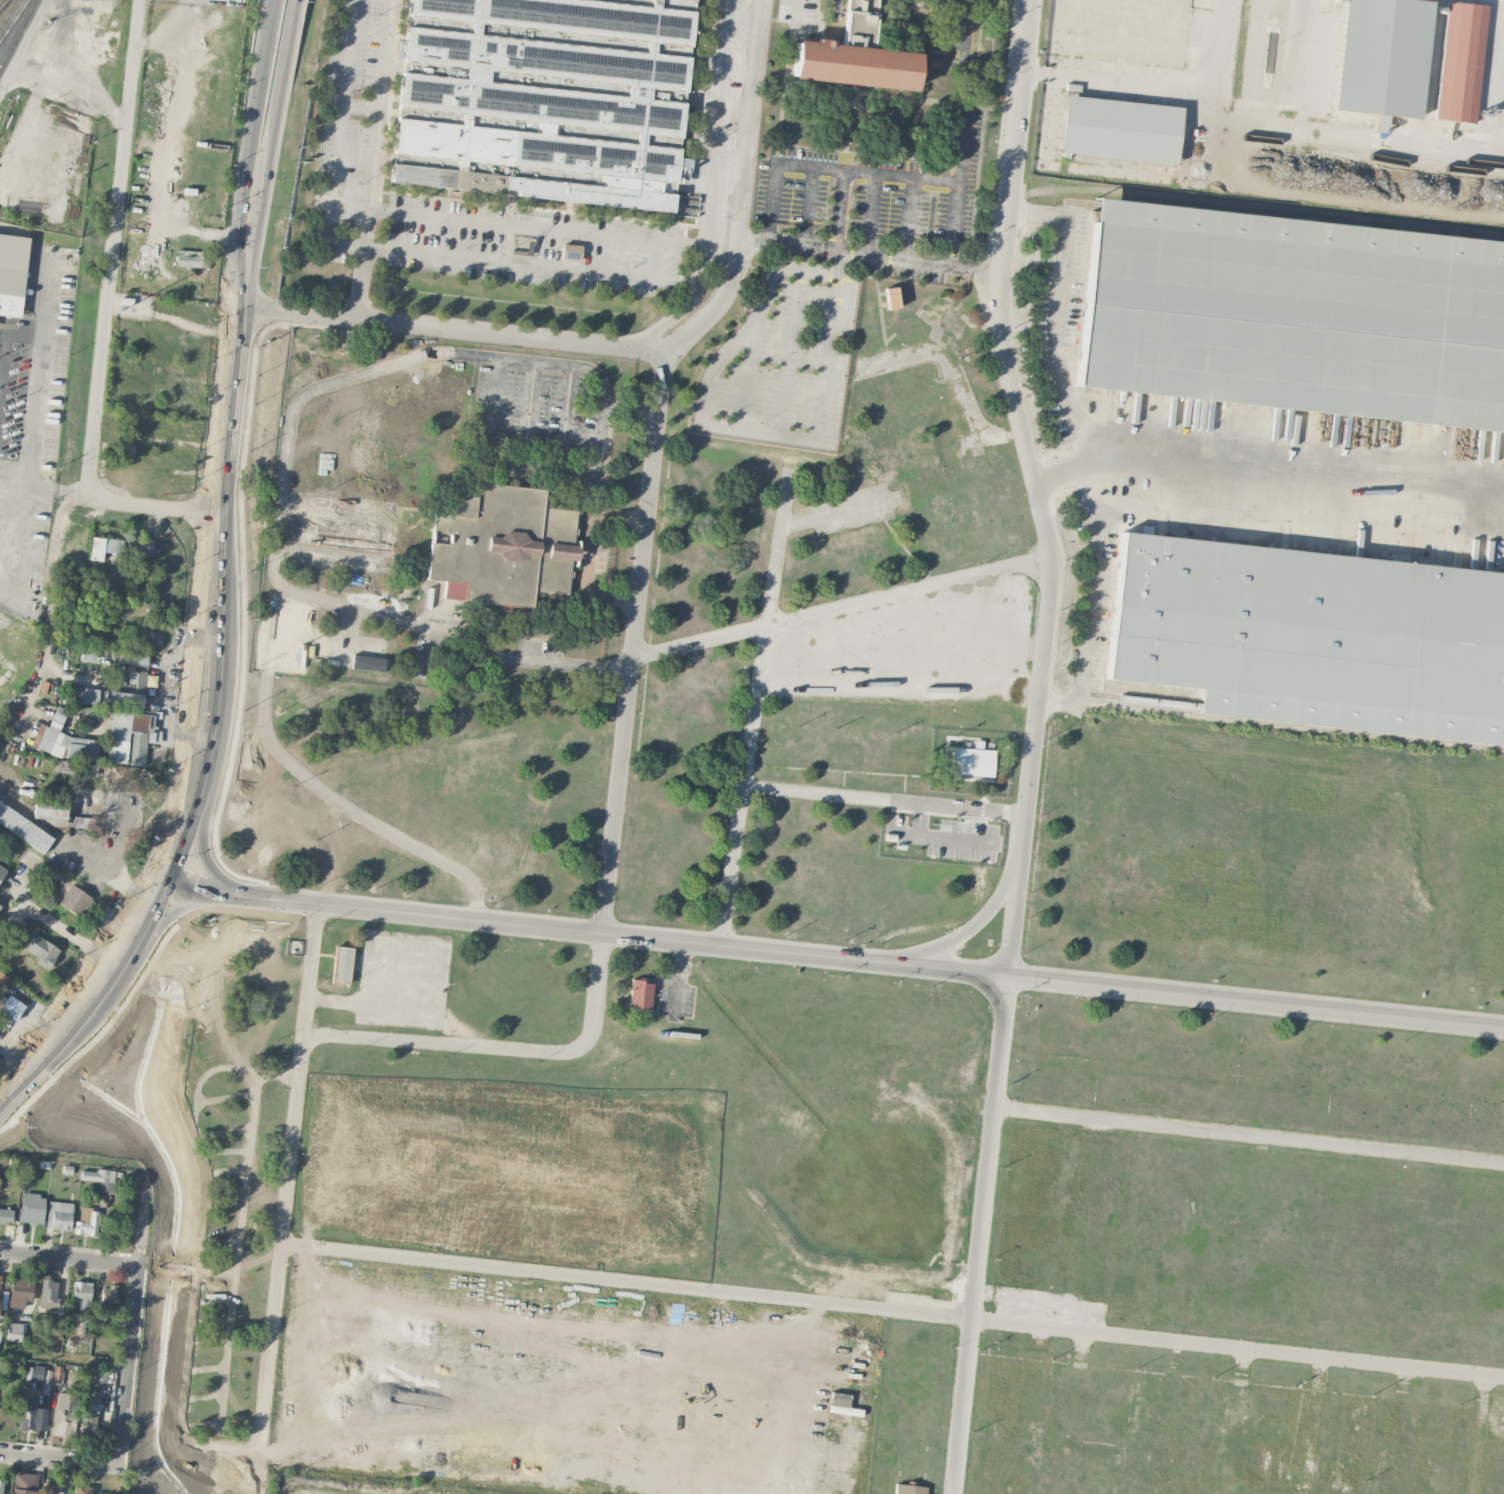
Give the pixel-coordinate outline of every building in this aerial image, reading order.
[(505,194),(513,195),(671,212),(694,0),(409,0),(390,181),(505,194)] [(792,78),(853,85),(915,91),(919,53),(872,48),(877,0),(848,0),(843,45),(832,44),(833,36),(813,34),(812,41),(796,39),(792,78)] [(1330,109),(1342,0),(1420,0),(1429,1),(1415,118),(1330,109)] [(1431,118),(1444,0),(1486,5),(1473,123),(1431,118)] [(1058,152),(1064,94),(1181,107),(1174,165),(1058,152)] [(1372,132),(1384,132),(1385,116),(1373,115),(1372,132)] [(1093,220),(1503,265),(1503,432),(1075,385),(1093,220)] [(0,234),(0,316),(21,318),(28,236),(0,234)] [(580,245),(561,244),(561,259),(579,260),(580,245)] [(209,267),(209,252),(177,251),(177,266),(209,267)] [(885,288),(895,286),(898,308),(888,309),(885,288)] [(575,510),(572,545),(575,546),(578,546),(577,552),(577,560),(572,560),(570,560),(566,594),(534,590),(533,590),(531,608),(441,599),(443,581),(426,580),(432,514),(451,516),(451,511),(453,495),(475,497),(477,482),(543,489),(542,499),(542,507),(575,510)] [(1122,532),(1503,573),(1503,720),(1106,677),(1122,532)] [(103,561),(103,553),(122,553),(122,539),(91,538),(90,560),(103,561)] [(153,539),(128,539),(128,555),(152,555),(153,539)] [(146,665),(147,651),(118,650),(117,664),(146,665)] [(99,688),(69,687),(69,698),(80,698),(80,703),(98,704),(99,688)] [(143,693),(111,692),(110,709),(143,709),(143,693)] [(98,739),(61,736),(64,708),(52,707),(51,726),(35,724),(33,754),(96,759),(98,739)] [(146,732),(153,732),(154,714),(110,712),(107,763),(145,765),(146,732)] [(950,776),(992,777),(993,749),(951,748),(950,776)] [(103,788),(74,787),(73,817),(91,818),(91,804),(103,804),(103,788)] [(54,835),(0,804),(0,826),(45,852),(54,835)] [(11,872),(0,865),(0,877),(6,880),(11,872)] [(58,904),(84,918),(94,898),(69,884),(58,904)] [(60,951),(36,933),(25,949),(38,959),(36,962),(47,970),(60,951)] [(335,946),(352,948),(348,983),(332,981),(335,946)] [(652,981),(630,980),(629,1007),(651,1009),(652,981)] [(9,993),(7,998),(0,995),(0,1011),(16,1018),(24,999),(9,993)] [(78,1117),(59,1116),(59,1127),(77,1128),(78,1117)] [(115,1172),(81,1169),(80,1179),(100,1182),(99,1190),(113,1192),(115,1172)] [(43,1224),(44,1195),(21,1194),(19,1222),(43,1224)] [(47,1229),(71,1230),(72,1203),(48,1202),(47,1229)] [(74,1234),(96,1236),(99,1209),(80,1208),(79,1222),(75,1221),(74,1234)] [(0,1209),(0,1223),(12,1223),(13,1209),(0,1209)] [(24,1308),(25,1301),(32,1301),(33,1278),(11,1277),(9,1307),(24,1308)] [(39,1306),(56,1307),(58,1280),(41,1279),(39,1306)] [(72,1308),(91,1308),(91,1282),(73,1281),(72,1308)] [(116,1287),(102,1285),(99,1310),(107,1311),(108,1304),(114,1304),(116,1287)] [(50,1329),(62,1330),(62,1317),(50,1316),(50,1329)] [(22,1324),(8,1322),(6,1340),(20,1342),(22,1324)] [(49,1394),(50,1383),(62,1384),(63,1366),(53,1366),(53,1370),(43,1370),(42,1394),(49,1394)] [(91,1379),(105,1382),(107,1370),(93,1367),(91,1379)] [(73,1394),(56,1392),(52,1435),(69,1436),(73,1394)] [(37,1399),(19,1399),(18,1430),(36,1430),(37,1399)] [(102,1405),(81,1405),(81,1427),(90,1427),(90,1428),(108,1429),(109,1411),(102,1411),(102,1405)] [(35,1474),(14,1472),(12,1493),(33,1493),(35,1474)] [(926,1487),(897,1483),(896,1493),(925,1493),(926,1487)] [(41,1484),(41,1493),(58,1493),(58,1484),(41,1484)] [(92,1486),(73,1486),(73,1493),(91,1493),(92,1486)]
